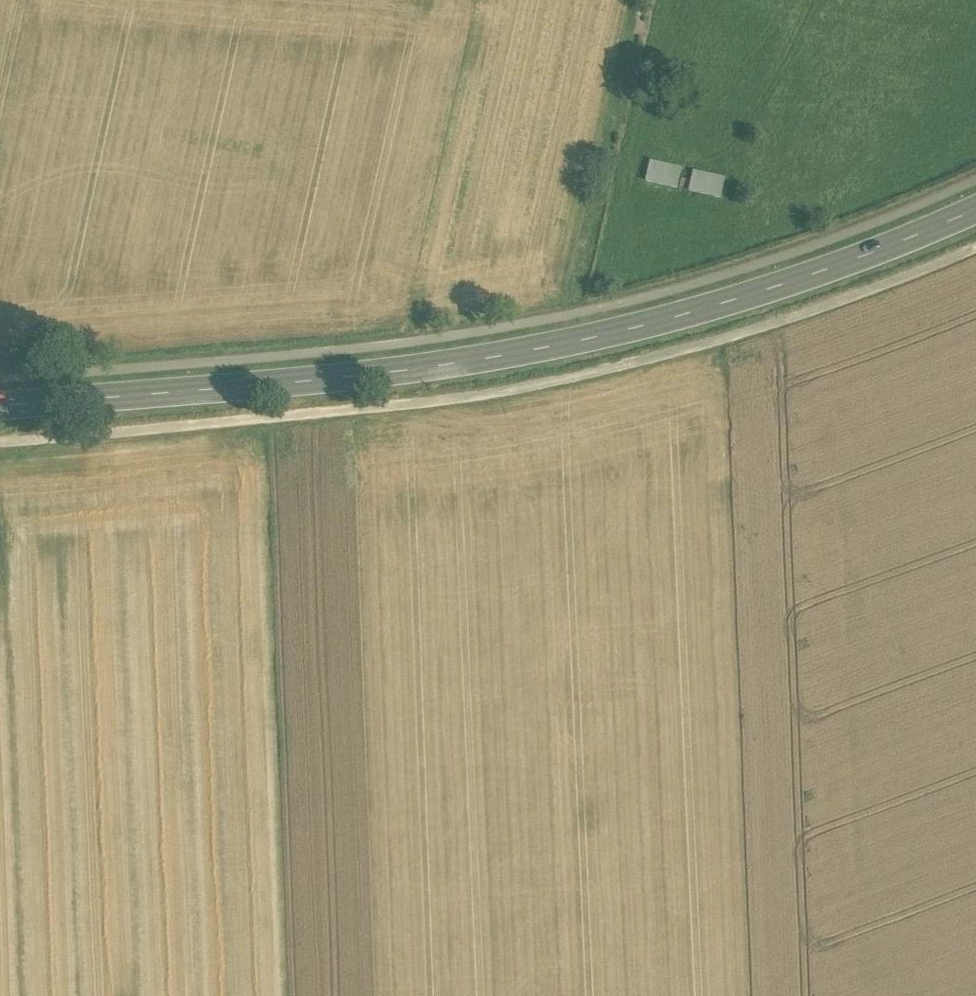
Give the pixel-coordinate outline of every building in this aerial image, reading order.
[(682,168),(650,161),(646,181),(677,188),(682,168)] [(725,177),(694,171),(689,190),(721,197),(725,177)]
